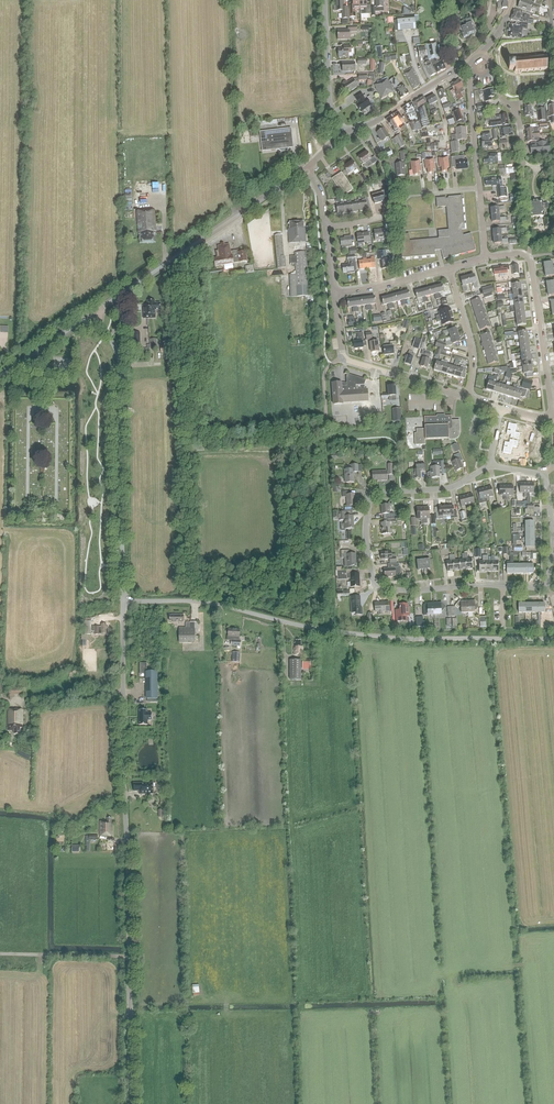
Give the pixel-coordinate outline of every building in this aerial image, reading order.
[(348,14),(348,7),(344,8),(343,0),(336,0),(336,6),(335,6),(335,11),(343,10),(343,18),(346,18),(348,18),(348,14)] [(360,8),(359,0),(353,0),(353,5),(349,6),(349,3),(350,17),(355,17),(355,9),(360,8)] [(360,8),(360,14),(371,14),(371,13),(371,8),(370,8),(370,5),(366,5),(366,0),(359,0),(360,8)] [(375,8),(375,12),(384,11),(383,7),(383,3),(384,2),(384,0),(376,0),(376,7),(375,8)] [(507,0),(496,0),(496,1),(499,1),(499,3),(501,3),(502,8),(507,8),(507,0)] [(518,7),(529,12),(530,9),(538,12),(540,6),(532,3),(533,3),(524,0),(520,0),(518,7)] [(523,21),(527,23),(530,16),(520,13),(520,12),(514,10),(510,20),(517,22),(517,21),(522,22),(523,21)] [(397,20),(398,31),(415,29),(414,18),(397,20)] [(474,33),(475,31),(470,19),(467,20),(466,19),(465,19),(465,20),(462,21),(464,26),(460,27),(464,38),(469,36),(468,35),(474,33)] [(522,29),(527,29),(528,24),(520,23),(516,23),(515,26),(509,25),(507,38),(514,39),(515,38),(520,38),(521,38),(522,29)] [(349,32),(357,32),(357,26),(348,26),(348,30),(337,30),(338,40),(350,39),(349,32)] [(436,59),(438,58),(436,43),(426,45),(428,60),(431,59),(433,65),(437,73),(446,69),(441,60),(438,62),(436,59)] [(351,49),(351,46),(343,46),(344,49),(338,49),(338,57),(354,57),(353,49),(351,49)] [(418,48),(419,57),(427,56),(425,47),(418,48)] [(547,68),(546,58),(547,57),(546,57),(540,58),(540,57),(539,57),(539,58),(534,59),(534,57),(533,58),(533,59),(527,59),(527,58),(526,58),(526,59),(521,60),(521,59),(520,59),(520,60),(515,60),(514,60),(513,60),(514,61),(514,63),(508,63),(509,70),(515,69),(515,71),(514,72),(515,72),(515,71),(520,71),(521,72),(521,71),(527,70),(527,71),(528,71),(528,70),(534,70),(534,71),(534,70),(540,69),(540,71),(541,70),(540,69),(547,69),(548,69),(547,68)] [(429,61),(426,62),(427,65),(425,66),(430,76),(436,74),(431,63),(429,61)] [(342,63),(342,71),(355,71),(355,63),(342,63)] [(420,84),(416,77),(417,76),(413,68),(404,72),(413,90),(419,86),(418,85),(420,85),(420,84)] [(387,78),(374,85),(381,99),(394,92),(387,78)] [(353,79),(348,83),(347,81),(345,81),(343,82),(342,84),(343,85),(342,86),(346,92),(350,89),(351,90),(358,86),(353,79)] [(460,93),(464,91),(462,87),(463,86),(459,80),(454,83),(453,83),(452,83),(451,84),(450,85),(459,100),(463,98),(460,93)] [(395,90),(400,98),(408,93),(403,85),(400,87),(397,82),(392,85),(395,90)] [(445,89),(438,91),(444,109),(449,107),(449,106),(448,103),(446,98),(447,98),(445,89)] [(480,95),(483,94),(485,102),(491,101),(491,97),(494,97),(492,89),(483,91),(479,91),(480,95)] [(360,111),(361,111),(366,108),(367,109),(370,107),(369,106),(371,105),(366,98),(365,99),(361,93),(355,97),(359,103),(356,105),(359,109),(359,110),(359,111),(360,111)] [(434,95),(426,99),(429,104),(427,105),(430,110),(432,114),(437,111),(435,108),(434,108),(432,104),(437,101),(434,95)] [(414,102),(413,103),(415,106),(414,106),(418,113),(417,113),(422,128),(430,126),(425,105),(426,104),(424,97),(423,97),(416,101),(415,101),(414,101),(414,102)] [(418,121),(419,121),(417,113),(416,113),(414,109),(412,103),(402,109),(406,115),(405,115),(409,123),(414,122),(414,123),(418,121)] [(529,116),(530,117),(533,117),(533,110),(531,110),(531,106),(524,106),(525,116),(529,116)] [(463,120),(459,110),(452,112),(456,122),(463,120)] [(399,130),(406,125),(403,117),(402,118),(398,112),(391,117),(395,123),(394,123),(399,130)] [(495,116),(489,116),(489,126),(502,125),(508,124),(507,114),(495,116)] [(452,115),(446,117),(448,121),(449,125),(455,123),(453,119),(452,115)] [(399,130),(394,123),(395,123),(391,117),(386,120),(394,133),(395,132),(397,134),(400,132),(399,130)] [(505,128),(501,129),(502,137),(513,135),(512,127),(505,128)] [(260,132),(262,151),(265,151),(266,151),(271,150),(279,149),(281,151),(283,149),(285,149),(287,150),(288,148),(292,147),(292,148),(293,148),(293,147),(291,128),(290,128),(290,129),(266,132),(266,129),(260,130),(260,132)] [(456,135),(451,135),(451,141),(452,142),(451,142),(452,153),(458,153),(458,149),(459,149),(458,142),(457,142),(457,141),(467,140),(466,128),(456,128),(456,135)] [(377,132),(383,141),(389,137),(383,129),(377,132)] [(487,146),(487,147),(492,147),(492,139),(490,139),(490,132),(481,133),(482,138),(483,140),(481,140),(482,147),(487,146)] [(395,138),(400,148),(405,146),(400,135),(395,138)] [(538,143),(530,143),(531,146),(530,146),(531,154),(531,153),(532,156),(539,156),(547,155),(547,152),(550,152),(549,144),(546,145),(546,142),(538,143)] [(508,154),(508,151),(502,152),(503,163),(516,161),(515,153),(508,154)] [(362,164),(365,163),(368,167),(377,161),(374,156),(371,159),(366,152),(358,158),(362,164)] [(497,153),(496,153),(485,154),(486,158),(483,159),(484,163),(490,162),(490,163),(498,163),(497,153)] [(442,172),(447,171),(447,167),(449,167),(447,157),(438,158),(439,167),(441,167),(442,172)] [(428,173),(433,173),(433,169),(435,168),(433,159),(424,160),(425,169),(427,168),(428,173)] [(414,175),(419,174),(419,170),(421,170),(419,160),(410,161),(411,170),(413,170),(414,175)] [(456,161),(457,169),(467,168),(466,160),(456,161)] [(345,170),(343,171),(346,176),(357,168),(352,161),(343,167),(345,170)] [(404,168),(405,168),(404,164),(396,164),(397,176),(404,176),(404,168)] [(346,176),(343,171),(332,179),(343,196),(353,189),(344,177),(346,176)] [(359,174),(364,182),(368,179),(363,172),(359,174)] [(507,197),(507,193),(506,188),(503,188),(501,177),(488,179),(488,180),(485,180),(486,185),(492,185),(492,186),(497,186),(498,189),(497,189),(498,198),(507,197)] [(373,196),(375,204),(384,201),(382,194),(373,196)] [(509,195),(510,203),(519,202),(518,194),(509,195)] [(427,257),(426,256),(430,255),(430,257),(435,257),(435,255),(434,249),(440,247),(443,259),(476,250),(471,233),(463,236),(461,229),(465,229),(466,228),(466,224),(464,224),(464,220),(466,220),(465,216),(464,216),(463,212),(465,212),(465,207),(463,208),(462,204),(464,204),(464,199),(462,199),(462,196),(448,197),(448,198),(446,198),(446,197),(436,198),(437,207),(446,206),(448,230),(438,231),(439,238),(410,241),(409,234),(400,234),(402,258),(405,258),(406,259),(410,259),(410,257),(414,257),(414,259),(418,258),(418,256),(422,256),(422,258),(427,257)] [(360,211),(367,210),(366,201),(365,199),(362,200),(362,201),(358,202),(360,211)] [(355,202),(351,203),(352,212),(360,211),(358,202),(358,200),(355,201),(355,202)] [(348,203),(344,204),(345,213),(352,212),(351,203),(351,201),(347,202),(348,203)] [(543,209),(548,209),(548,203),(542,204),(542,201),(528,203),(529,218),(544,216),(543,209)] [(345,213),(344,204),(343,203),(340,203),(340,204),(336,205),(338,214),(345,213)] [(491,208),(491,215),(499,214),(499,211),(505,210),(504,206),(498,207),(498,208),(491,208)] [(153,235),(156,235),(155,210),(137,211),(138,234),(141,234),(142,242),(154,241),(153,235)] [(288,229),(289,243),(306,242),(305,228),(304,228),(303,222),(289,222),(290,229),(288,229)] [(493,230),(493,237),(501,236),(501,232),(507,232),(506,228),(500,229),(493,230)] [(374,231),(375,240),(387,238),(386,229),(374,231)] [(356,234),(358,243),(370,242),(368,232),(356,234)] [(276,257),(283,257),(281,235),(274,235),(276,257)] [(340,239),(341,246),(342,248),(352,247),(351,244),(352,244),(350,236),(346,236),(346,238),(340,239)] [(233,264),(233,263),(240,262),(247,261),(245,251),(238,253),(238,251),(230,252),(229,244),(224,245),(224,243),(221,244),(221,246),(218,246),(220,257),(214,258),(215,267),(233,264)] [(306,252),(295,253),(295,256),(290,256),(291,263),(295,263),(297,297),(308,296),(306,252)] [(368,269),(367,261),(366,253),(362,254),(363,260),(358,261),(360,270),(368,269)] [(348,260),(349,264),(342,265),(343,273),(349,272),(349,273),(354,272),(353,264),(352,259),(355,259),(355,255),(347,256),(347,260),(348,260)] [(381,260),(382,269),(390,268),(389,259),(386,259),(386,255),(381,255),(382,260),(381,260)] [(371,260),(367,261),(368,269),(375,268),(374,256),(371,257),(371,260)] [(511,266),(512,275),(519,274),(518,265),(511,266)] [(509,266),(506,266),(493,268),(494,275),(494,274),(508,273),(507,270),(509,270),(509,266)] [(474,275),(467,277),(469,284),(473,283),(474,289),(478,288),(476,282),(474,275)] [(466,285),(469,284),(467,277),(461,278),(463,286),(462,286),(464,292),(467,291),(466,285)] [(511,284),(512,291),(521,290),(521,283),(511,284)] [(442,285),(435,287),(438,299),(441,298),(440,294),(439,294),(439,293),(444,292),(442,285)] [(492,286),(481,289),(483,294),(484,294),(491,292),(494,291),(492,286)] [(436,300),(438,299),(435,287),(428,288),(430,295),(435,294),(435,295),(435,296),(436,300)] [(428,288),(422,290),(425,302),(428,302),(427,298),(426,298),(426,296),(430,295),(428,288)] [(422,303),(425,302),(422,290),(415,292),(417,299),(422,298),(422,299),(421,299),(422,303)] [(522,297),(521,290),(512,291),(508,292),(508,295),(513,295),(513,298),(522,297)] [(402,293),(405,305),(407,304),(410,304),(409,300),(406,301),(406,300),(406,301),(405,299),(410,298),(408,291),(402,293)] [(402,293),(395,295),(397,302),(401,300),(402,302),(401,302),(402,306),(405,305),(402,293)] [(395,295),(388,297),(392,309),(394,308),(393,304),(392,304),(392,303),(397,302),(395,295)] [(389,309),(392,309),(388,297),(381,298),(383,305),(388,304),(388,305),(389,309)] [(513,298),(509,299),(510,302),(514,301),(514,305),(523,304),(522,297),(513,298)] [(369,310),(369,305),(368,298),(361,299),(362,306),(366,305),(367,306),(366,307),(367,311),(369,310)] [(480,298),(471,301),(473,309),(482,306),(484,306),(482,302),(481,303),(480,298)] [(353,312),(356,312),(354,299),(347,300),(348,307),(353,307),(353,308),(352,308),(353,312)] [(155,303),(154,300),(148,301),(148,305),(143,305),(143,318),(155,318),(155,310),(160,310),(160,303),(155,303)] [(523,304),(514,305),(510,306),(510,309),(511,313),(515,312),(524,311),(523,304)] [(483,310),(482,306),(473,309),(476,316),(484,313),(485,313),(486,313),(485,309),(483,310)] [(435,316),(436,319),(452,315),(451,308),(438,312),(439,315),(435,316)] [(515,312),(516,319),(525,318),(524,311),(515,312)] [(476,316),(478,323),(487,320),(488,320),(487,316),(486,317),(485,313),(484,313),(476,316)] [(442,325),(454,322),(452,315),(436,319),(437,323),(441,322),(442,325)] [(526,325),(525,318),(516,319),(517,326),(526,325)] [(487,320),(478,323),(480,330),(489,327),(491,327),(489,323),(488,324),(487,320)] [(449,334),(450,337),(458,335),(456,328),(449,330),(442,332),(443,335),(449,334)] [(527,331),(514,333),(513,330),(504,332),(504,336),(514,335),(514,336),(518,336),(519,339),(528,338),(527,331)] [(140,332),(131,333),(131,344),(140,344),(140,332)] [(362,341),(364,341),(363,332),(356,333),(357,337),(358,337),(359,341),(353,342),(354,349),(363,348),(362,341)] [(370,342),(371,352),(379,351),(378,341),(372,342),(372,339),(371,333),(366,333),(366,340),(370,340),(370,342)] [(491,341),(493,341),(492,337),(490,337),(489,333),(480,336),(482,343),(491,341)] [(460,342),(458,335),(450,337),(451,341),(445,342),(446,344),(446,346),(453,344),(452,344),(460,342)] [(415,338),(412,347),(419,349),(422,340),(415,338)] [(520,346),(529,345),(528,338),(519,339),(515,340),(515,343),(519,343),(520,346)] [(437,340),(435,346),(443,350),(446,344),(437,340)] [(393,350),(397,350),(396,341),(390,342),(390,346),(383,347),(384,355),(394,354),(393,350)] [(492,345),(491,341),(482,343),(484,350),(493,348),(495,348),(494,344),(492,345)] [(520,346),(521,353),(530,352),(529,345),(520,346)] [(494,352),(493,348),(484,350),(486,357),(495,355),(497,355),(496,351),(494,352)] [(406,359),(405,364),(411,365),(414,354),(408,352),(407,356),(405,356),(404,356),(404,358),(404,359),(406,359)] [(430,357),(431,353),(425,352),(424,355),(425,355),(424,358),(423,358),(420,366),(427,368),(429,360),(428,359),(429,357),(430,357)] [(521,353),(517,354),(517,357),(521,356),(522,360),(531,359),(530,352),(521,353)] [(497,363),(499,362),(498,358),(496,359),(495,355),(486,357),(488,364),(497,362),(497,363)] [(518,364),(522,363),(523,367),(532,366),(531,359),(522,360),(518,361),(518,364)] [(441,363),(436,362),(433,370),(440,372),(443,364),(444,361),(441,360),(441,363)] [(447,374),(454,376),(456,368),(457,364),(455,363),(454,367),(450,366),(447,374)] [(450,366),(443,364),(440,372),(447,374),(450,366)] [(456,368),(454,376),(460,379),(461,378),(464,379),(466,374),(465,373),(467,368),(461,366),(460,369),(456,368)] [(532,373),(533,373),(532,366),(523,367),(519,368),(519,371),(523,370),(523,374),(525,374),(526,378),(533,377),(532,373)] [(368,401),(367,390),(365,390),(364,385),(366,380),(370,380),(366,380),(344,373),(344,374),(347,375),(346,377),(347,383),(344,384),(344,383),(341,384),(341,383),(332,383),(334,405),(343,404),(343,403),(368,401)] [(523,382),(521,387),(530,389),(533,381),(521,378),(520,381),(523,382)] [(489,381),(486,390),(493,392),(495,383),(497,379),(494,379),(493,382),(489,381)] [(495,383),(493,392),(500,394),(502,385),(503,382),(500,381),(499,384),(495,383)] [(507,382),(506,386),(502,385),(500,394),(506,396),(509,387),(510,383),(507,382)] [(509,387),(506,396),(513,398),(515,389),(517,385),(514,384),(512,388),(509,387)] [(381,394),(381,398),(389,398),(389,400),(396,399),(395,386),(388,386),(388,394),(381,394)] [(515,389),(513,398),(520,400),(520,397),(523,398),(525,396),(527,390),(520,388),(519,390),(515,389)] [(424,417),(425,429),(416,429),(416,433),(414,434),(415,445),(425,445),(425,440),(448,439),(449,440),(453,440),(455,439),(457,438),(459,437),(460,435),(460,433),(459,420),(451,421),(451,416),(424,417)] [(507,430),(506,434),(511,435),(510,438),(518,440),(520,433),(516,432),(517,425),(509,423),(508,427),(507,427),(508,428),(507,429),(507,430)] [(511,454),(513,447),(517,448),(518,441),(510,439),(509,443),(505,442),(503,452),(502,453),(503,453),(503,452),(511,454)] [(452,445),(455,452),(460,450),(457,443),(452,445)] [(460,461),(463,460),(460,453),(457,454),(453,456),(455,460),(453,462),(456,471),(462,468),(460,461)] [(428,477),(431,477),(431,478),(440,478),(439,469),(444,469),(443,461),(433,461),(432,462),(433,467),(430,467),(430,472),(428,472),(427,473),(427,476),(428,477)] [(415,464),(416,470),(413,470),(413,479),(421,479),(420,471),(425,471),(424,466),(424,463),(415,464)] [(388,475),(393,475),(392,464),(388,464),(388,471),(386,471),(372,472),(373,472),(374,481),(373,481),(387,480),(386,474),(388,474),(388,475)] [(353,472),(358,472),(357,465),(351,465),(351,469),(344,470),(345,483),(354,482),(353,472)] [(491,486),(484,488),(488,502),(490,501),(489,497),(493,496),(491,486)] [(485,503),(488,502),(484,488),(478,489),(479,495),(480,499),(484,498),(485,503)] [(346,497),(347,506),(355,505),(355,494),(350,494),(350,491),(342,491),(342,497),(346,497)] [(472,493),(465,495),(469,509),(471,509),(470,505),(474,504),(472,493)] [(466,510),(469,509),(465,495),(459,497),(461,507),(465,506),(466,510)] [(386,514),(386,519),(394,518),(394,513),(389,513),(388,505),(382,505),(382,514),(386,514)] [(442,516),(446,516),(446,506),(439,507),(435,508),(435,512),(436,512),(436,519),(442,519),(442,516)] [(446,506),(446,516),(451,516),(451,518),(457,518),(456,511),(453,511),(453,506),(446,506)] [(342,531),(345,531),(345,529),(354,528),(353,516),(348,516),(348,511),(338,511),(338,513),(339,520),(344,520),(344,524),(341,524),(341,530),(342,531)] [(465,511),(463,511),(459,512),(461,519),(464,518),(467,517),(465,511)] [(390,523),(394,522),(394,518),(386,519),(386,523),(381,523),(382,535),(393,534),(392,529),(390,529),(390,523)] [(347,558),(347,567),(356,566),(356,554),(349,554),(349,550),(341,551),(341,558),(347,558)] [(396,555),(391,555),(391,551),(381,552),(381,560),(389,559),(390,563),(396,562),(396,555)] [(467,553),(464,554),(466,569),(473,568),(471,558),(468,558),(467,553)] [(455,555),(452,555),(454,571),(460,570),(459,560),(455,560),(455,555)] [(422,574),(425,574),(423,560),(417,561),(418,570),(422,570),(422,574)] [(399,563),(388,564),(388,568),(384,569),(385,577),(395,576),(395,574),(398,573),(399,572),(399,563)] [(347,577),(350,577),(351,587),(360,587),(359,573),(355,574),(354,570),(337,571),(338,579),(347,579),(347,577)] [(362,615),(362,608),(361,608),(360,597),(350,597),(351,613),(356,613),(356,615),(362,615)] [(467,601),(468,613),(473,612),(474,611),(476,610),(478,608),(478,603),(475,600),(474,601),(467,601)] [(463,613),(468,613),(467,601),(461,602),(460,601),(455,606),(458,608),(459,606),(461,606),(461,611),(463,613)] [(382,612),(389,611),(389,602),(375,603),(375,612),(378,612),(378,615),(383,615),(382,612)] [(440,603),(434,603),(434,615),(439,615),(441,613),(441,611),(442,611),(445,607),(444,606),(444,605),(441,602),(440,603)] [(434,615),(434,603),(427,604),(426,603),(423,606),(426,608),(425,610),(423,612),(423,615),(434,615)] [(400,605),(400,610),(396,610),(396,621),(407,621),(406,616),(409,616),(409,608),(407,608),(407,604),(400,605)] [(542,621),(538,621),(538,625),(551,625),(551,617),(542,617),(542,621)] [(190,628),(179,628),(179,643),(194,643),(194,634),(198,634),(198,622),(190,622),(190,628)] [(95,631),(95,634),(95,635),(99,634),(100,634),(108,634),(108,627),(106,627),(106,624),(101,624),(101,627),(99,627),(92,627),(92,631),(95,631)] [(239,641),(240,629),(228,629),(228,636),(227,636),(227,640),(232,640),(232,645),(231,645),(240,646),(241,641),(239,641)] [(302,655),(302,647),(301,647),(300,641),(296,641),(296,643),(294,643),(294,655),(302,655)] [(239,663),(240,652),(232,652),(232,662),(239,663)] [(300,679),(300,660),(289,660),(289,680),(300,679)] [(147,671),(147,699),(158,698),(158,671),(147,671)] [(23,709),(8,709),(8,730),(15,730),(15,734),(20,734),(20,727),(23,727),(23,709)] [(147,710),(139,710),(139,725),(148,725),(147,720),(152,720),(152,713),(147,713),(147,710)] [(139,783),(134,783),(134,791),(139,791),(139,794),(153,794),(153,783),(139,783)] [(112,836),(113,824),(112,824),(112,818),(107,818),(107,821),(100,821),(100,836),(112,836)] [(98,836),(86,836),(86,846),(87,846),(87,852),(90,852),(90,840),(98,840),(98,836)]
